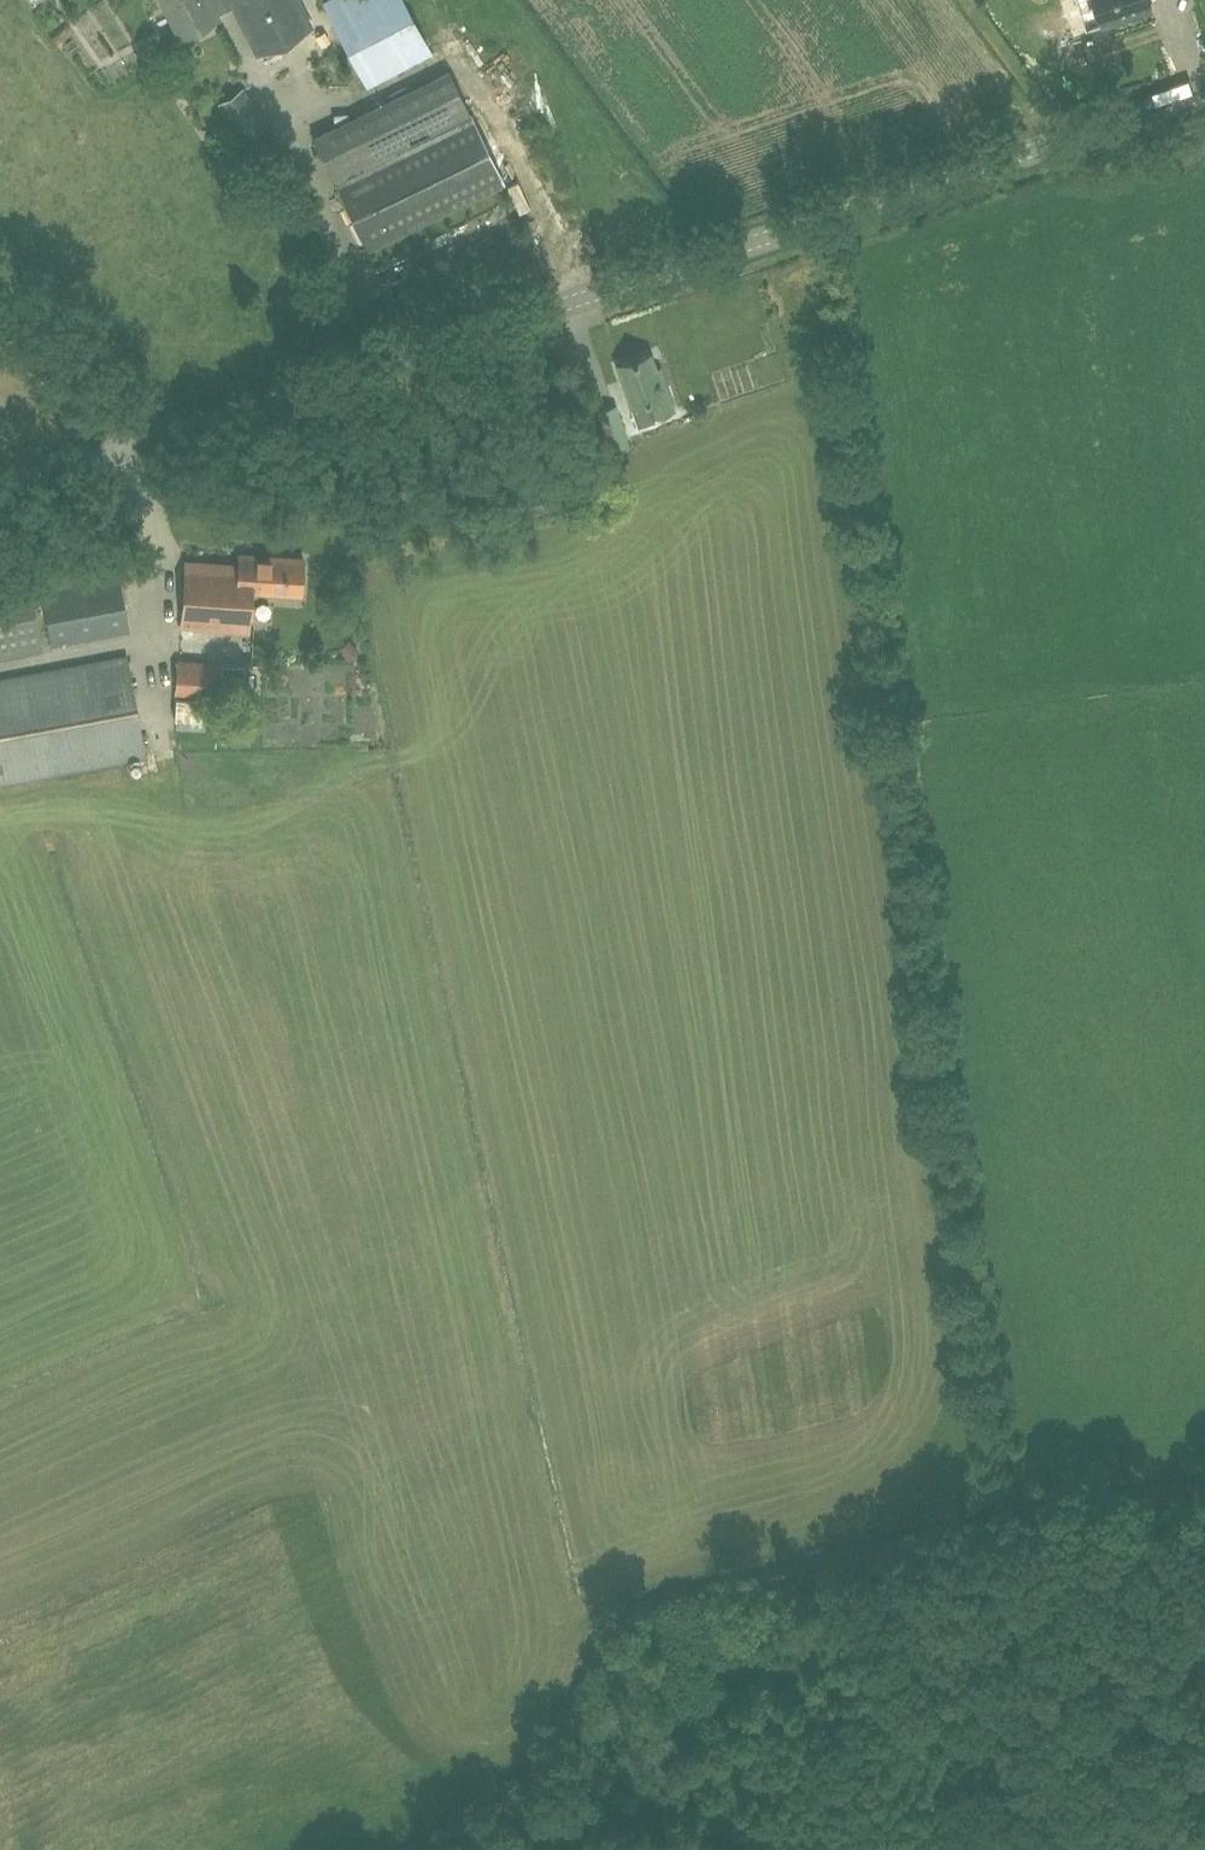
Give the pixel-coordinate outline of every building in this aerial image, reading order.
[(181,37),(218,19),(214,11),(231,2),(258,54),(310,27),(296,0),(162,0),(181,37)] [(431,53),(403,0),(332,0),(324,4),(368,87),(431,53)] [(1086,32),(1138,15),(1149,11),(1152,10),(1151,7),(1149,0),(1076,0),(1086,32)] [(315,138),(370,249),(504,183),(449,72),(315,138)] [(248,138),(265,127),(242,90),(224,101),(248,138)] [(654,421),(652,417),(673,410),(660,368),(656,370),(651,354),(619,364),(638,426),(654,421)] [(710,376),(696,381),(702,398),(716,393),(710,376)] [(615,404),(599,409),(611,451),(627,446),(615,404)] [(53,645),(131,630),(115,547),(37,562),(53,645)] [(251,555),(251,566),(186,562),(182,625),(250,629),(252,590),(302,593),(304,558),(251,555)] [(44,647),(30,574),(0,580),(0,656),(44,647)] [(146,755),(127,656),(0,679),(0,782),(146,755)] [(219,696),(222,664),(179,660),(177,692),(219,696)] [(175,719),(176,719),(176,729),(206,731),(208,699),(176,697),(175,719)]
